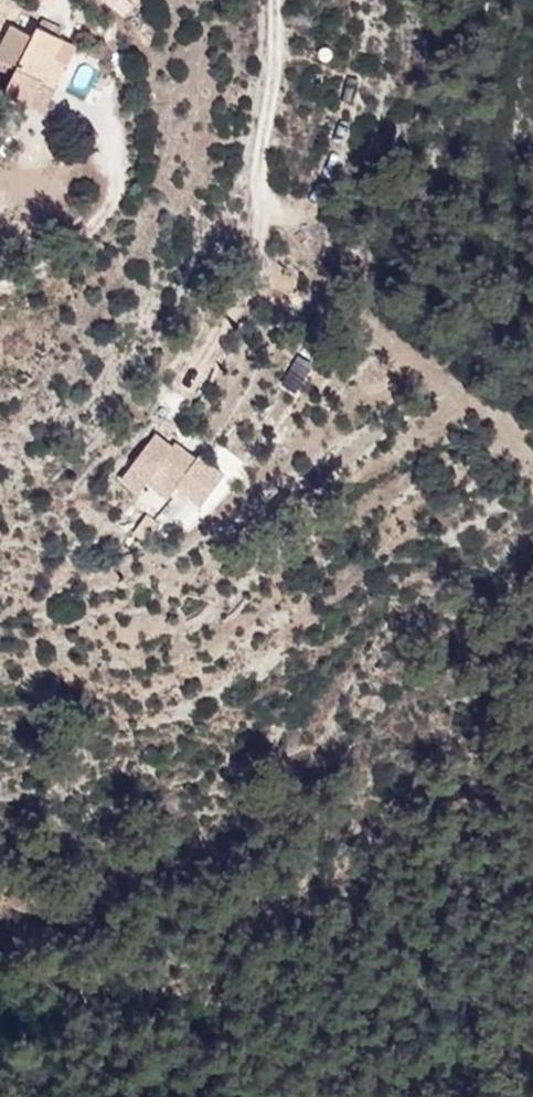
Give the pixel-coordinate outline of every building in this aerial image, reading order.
[(0,38),(0,63),(19,74),(12,85),(39,101),(75,39),(38,17),(31,28),(12,17),(0,38)] [(304,384),(315,362),(303,356),(292,378),(304,384)] [(154,431),(123,470),(122,472),(139,488),(150,475),(171,492),(179,481),(200,498),(221,472),(178,437),(172,445),(154,431)]
